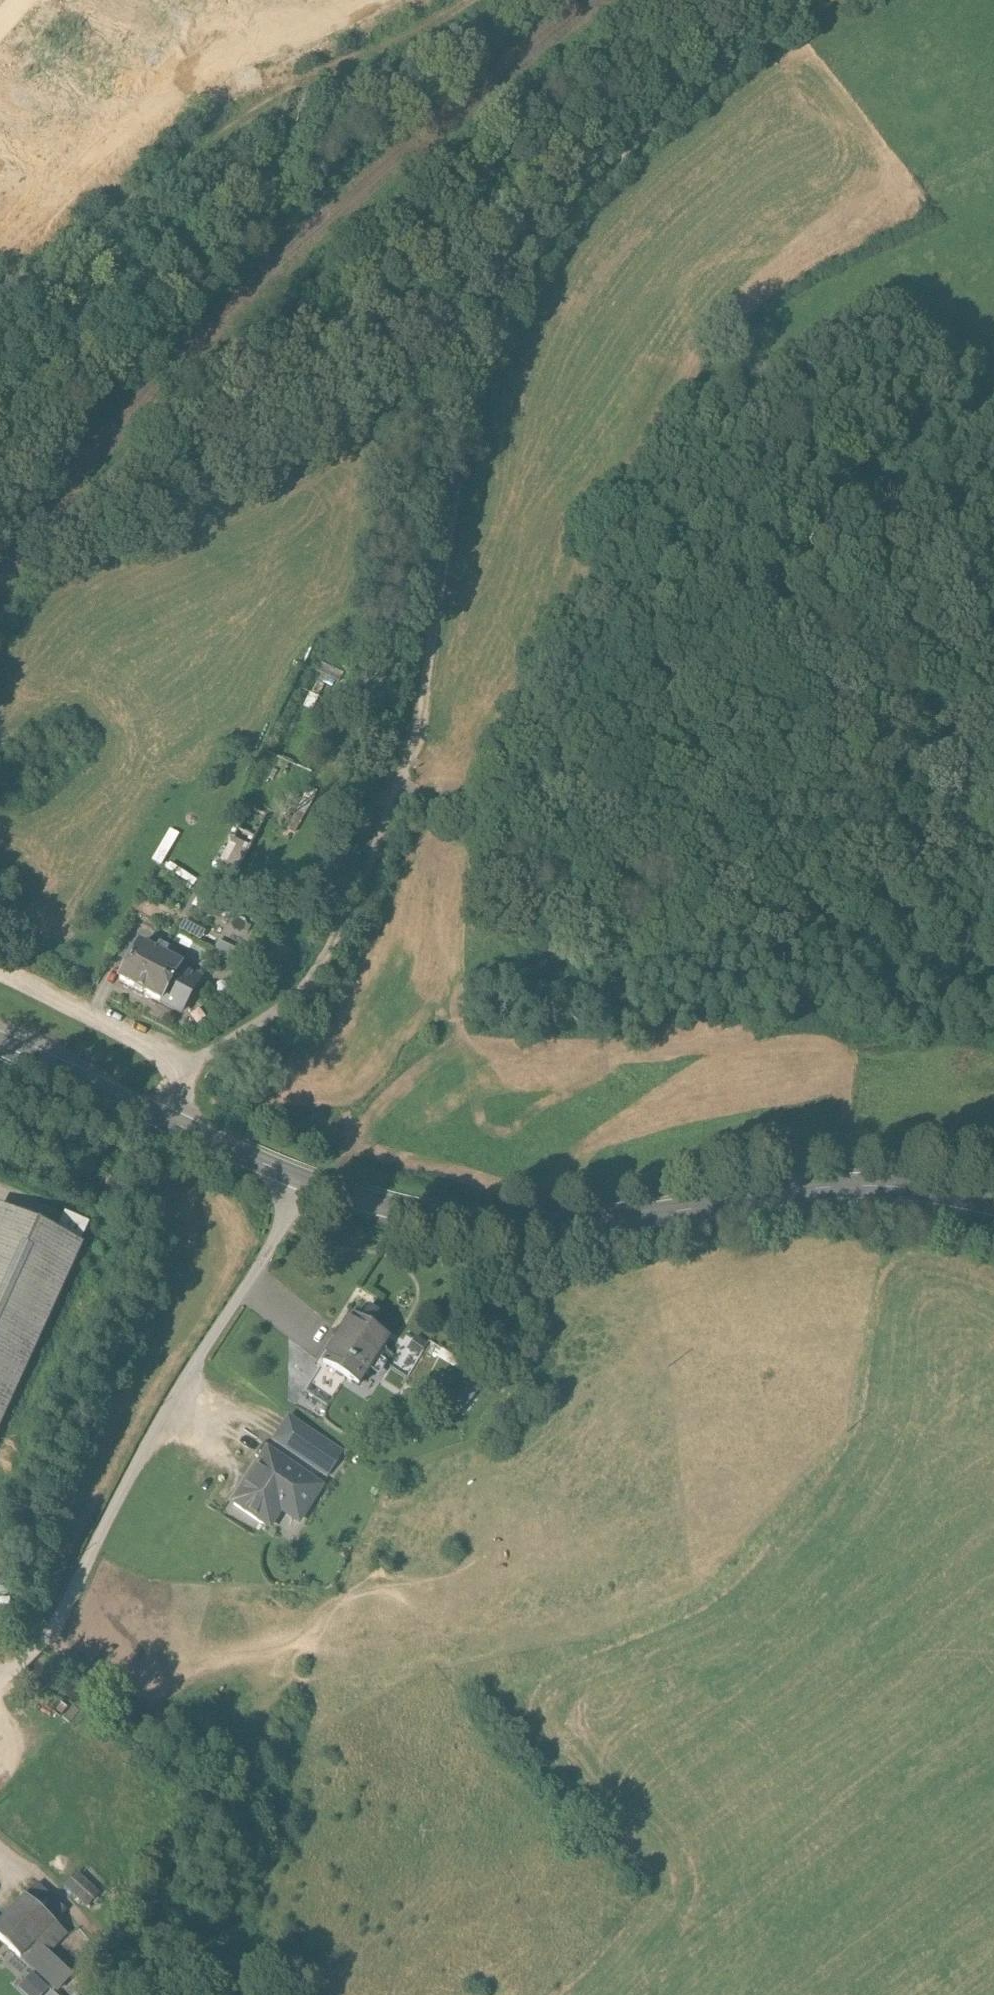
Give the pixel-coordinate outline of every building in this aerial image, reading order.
[(250,851),(233,842),(217,873),(234,882),(250,851)] [(119,987),(182,1021),(202,983),(139,949),(119,987)] [(0,1211),(0,1420),(78,1247),(0,1211)] [(389,1338),(352,1316),(323,1362),(360,1385),(389,1338)] [(300,1391),(325,1407),(336,1389),(312,1373),(300,1391)] [(289,1418),(274,1443),(327,1475),(342,1451),(289,1418)] [(266,1450),(232,1507),(270,1530),(280,1512),(300,1524),(324,1485),(266,1450)] [(78,1873),(66,1886),(87,1906),(99,1893),(78,1873)] [(37,1882),(26,1894),(55,1921),(66,1909),(37,1882)] [(0,1921),(0,1936),(58,1990),(72,1974),(49,1953),(68,1934),(55,1921),(26,1894),(0,1921)]
